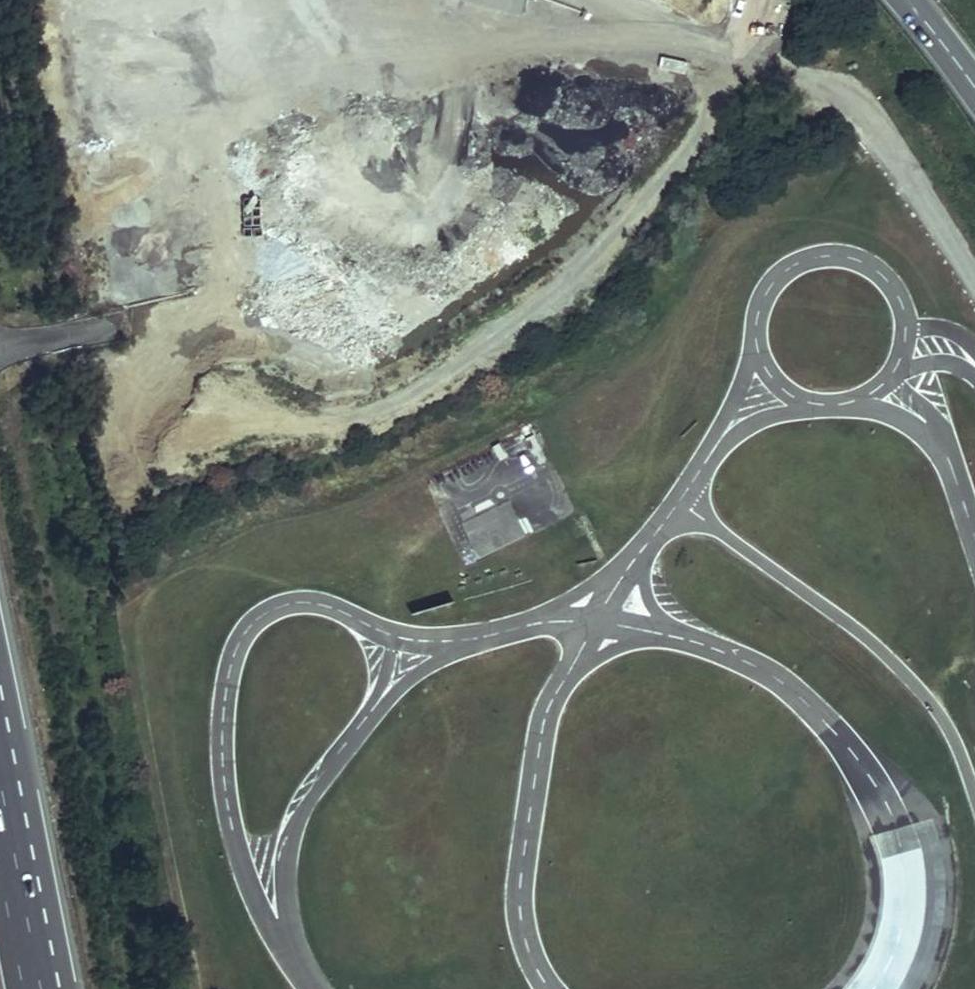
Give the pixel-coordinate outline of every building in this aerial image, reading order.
[(470,554),(552,522),(540,490),(457,522),(470,554)]
